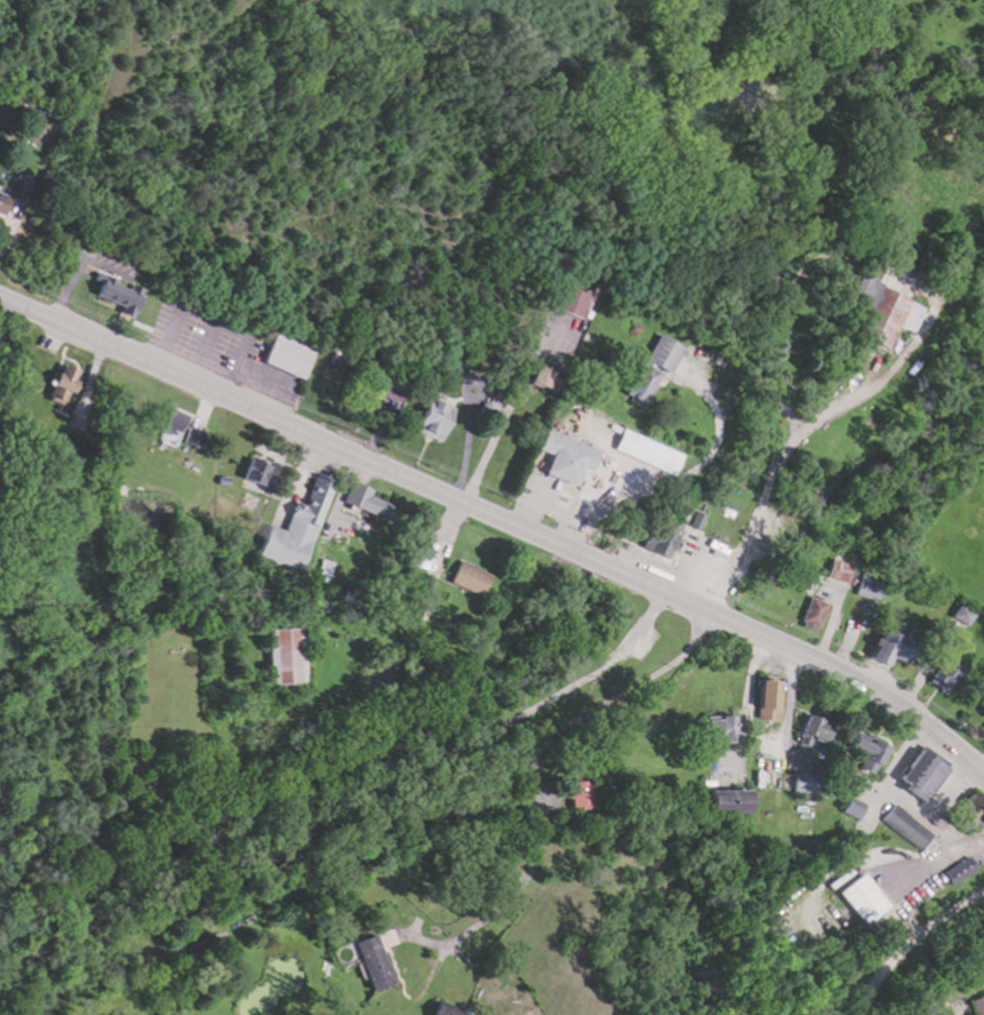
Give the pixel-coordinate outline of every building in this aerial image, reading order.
[(18,197),(9,192),(14,180),(24,185),(18,197)] [(5,216),(11,198),(0,194),(0,215),(5,216)] [(577,316),(555,306),(572,266),(595,275),(577,316)] [(118,308),(92,295),(98,281),(91,278),(96,267),(114,276),(112,284),(125,290),(127,284),(139,289),(126,320),(115,315),(118,308)] [(848,295),(858,273),(925,306),(914,331),(910,329),(899,351),(856,330),(868,304),(848,295)] [(301,378),(262,362),(274,333),(313,350),(301,378)] [(662,343),(682,356),(668,377),(655,369),(652,375),(659,379),(643,404),(628,395),(662,343)] [(550,392),(529,382),(538,360),(560,369),(550,392)] [(57,403),(42,395),(56,366),(57,367),(59,363),(73,370),(57,403)] [(402,385),(394,403),(359,387),(367,369),(402,385)] [(452,409),(439,438),(415,427),(427,399),(452,409)] [(488,421),(477,415),(483,403),(494,409),(488,421)] [(186,421),(182,430),(176,427),(172,435),(149,423),(157,407),(186,421)] [(672,474),(610,447),(620,425),(681,453),(672,474)] [(598,453),(590,470),(581,466),(572,485),(541,471),(548,457),(536,451),(546,429),(598,453)] [(195,448),(182,443),(187,430),(200,436),(195,448)] [(254,481),(241,475),(248,459),(261,464),(254,481)] [(292,498),(305,503),(316,475),(332,482),(296,572),(254,555),(266,526),(279,531),(292,498)] [(216,483),(218,476),(226,477),(225,485),(216,483)] [(382,521),(341,502),(351,480),(370,488),(368,493),(389,503),(382,521)] [(126,494),(115,493),(117,482),(128,483),(126,494)] [(701,515),(695,529),(684,524),(691,510),(701,515)] [(664,559),(639,549),(646,530),(651,532),(655,522),(666,526),(671,513),(680,517),(664,559)] [(842,579),(826,572),(834,554),(850,561),(842,579)] [(479,595),(448,581),(456,562),(487,575),(479,595)] [(871,598),(855,592),(862,574),(878,580),(871,598)] [(811,632),(798,625),(814,598),(830,607),(825,615),(822,613),(811,632)] [(963,623),(953,617),(961,605),(971,611),(963,623)] [(887,666),(871,658),(889,623),(915,637),(902,662),(892,656),(887,666)] [(303,685),(264,685),(263,629),(303,629),(303,685)] [(944,687),(929,675),(941,659),(947,664),(954,655),(963,662),(944,687)] [(761,715),(760,678),(778,678),(778,715),(761,715)] [(794,737),(810,710),(830,722),(818,742),(808,736),(804,743),(794,737)] [(707,738),(706,716),(729,716),(729,738),(707,738)] [(865,774),(855,767),(860,758),(843,747),(850,737),(865,746),(871,736),(884,745),(865,774)] [(924,805),(906,791),(908,788),(898,780),(920,750),(949,772),(924,805)] [(591,758),(590,807),(569,806),(569,797),(565,797),(565,782),(569,782),(570,758),(591,758)] [(793,771),(810,771),(810,789),(794,789),(793,771)] [(748,787),(747,811),(708,810),(708,786),(748,787)] [(965,830),(950,820),(967,795),(983,805),(965,830)] [(855,819),(843,810),(852,798),(864,808),(855,819)] [(917,850),(883,819),(899,802),(932,833),(917,850)] [(550,823),(550,814),(561,814),(561,823),(550,823)] [(951,886),(942,874),(963,859),(971,871),(951,886)] [(889,910),(867,926),(844,894),(865,878),(889,910)] [(393,984),(372,992),(352,940),(373,932),(393,984)] [(983,987),(983,989),(983,1014),(976,1014),(966,995),(983,987)] [(476,1013),(475,1014),(429,1014),(435,998),(476,1013)]
